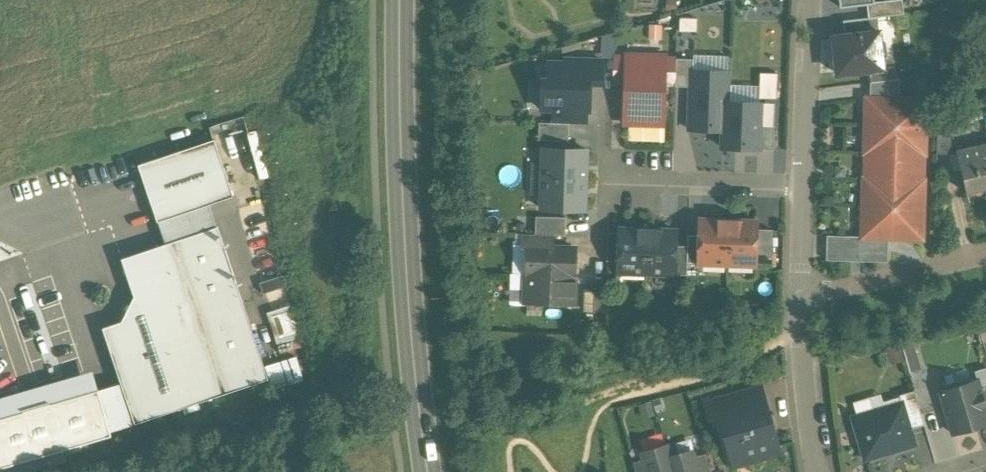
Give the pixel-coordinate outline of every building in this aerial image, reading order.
[(875,2),(876,3),(868,4),(869,18),(878,17),(905,14),(903,0),(897,0),(875,2)] [(869,18),(844,21),(845,35),(880,31),(878,17),(869,18)] [(845,35),(834,37),(838,74),(884,69),(880,31),(845,35)] [(603,34),(604,55),(616,54),(615,33),(603,34)] [(629,57),(615,57),(614,82),(628,83),(629,57)] [(676,58),(629,57),(628,83),(627,111),(627,125),(662,126),(662,112),(663,112),(664,84),(676,84),(676,58)] [(692,59),(676,58),(676,84),(691,84),(692,68),(692,59)] [(552,60),(551,85),(589,86),(604,86),(604,61),(552,60)] [(728,69),(692,68),(691,84),(691,129),(727,129),(728,97),(728,69)] [(900,79),(871,82),(871,98),(900,99),(900,79)] [(542,85),(542,110),(589,111),(589,86),(551,85),(542,85)] [(763,98),(728,97),(727,129),(727,147),(762,148),(763,124),(763,98)] [(871,98),(869,98),(868,99),(871,100),(870,126),(926,127),(927,104),(926,104),(927,101),(923,101),(923,100),(900,99),(871,98)] [(589,111),(552,110),(551,123),(588,124),(589,111)] [(570,124),(539,123),(539,140),(569,141),(570,124)] [(774,124),(763,124),(762,148),(774,148),(774,124)] [(926,127),(870,126),(870,152),(925,154),(925,150),(926,150),(926,127)] [(952,130),(939,130),(938,154),(951,154),(952,130)] [(215,140),(139,165),(158,222),(234,196),(215,140)] [(958,151),(967,192),(969,192),(968,189),(985,185),(985,145),(958,151)] [(586,180),(587,150),(543,149),(542,179),(586,180)] [(925,154),(870,152),(869,179),(924,181),(925,180),(926,154),(925,154)] [(585,210),(586,180),(542,179),(541,209),(585,210)] [(924,181),(869,179),(868,206),(924,207),(925,185),(924,185),(924,181)] [(924,207),(868,206),(867,237),(889,237),(889,238),(919,239),(919,238),(922,238),(922,235),(923,235),(924,207)] [(536,217),(536,234),(553,235),(566,235),(567,218),(536,217)] [(729,220),(701,219),(701,235),(700,263),(728,264),(729,220)] [(757,221),(729,220),(728,264),(756,265),(757,229),(757,221)] [(218,227),(123,259),(135,296),(123,322),(104,328),(136,424),(269,379),(218,227)] [(649,230),(621,229),(620,262),(619,273),(647,274),(649,230)] [(773,230),(757,229),(756,265),(772,266),(773,230)] [(677,231),(649,230),(647,274),(675,275),(676,246),(677,231)] [(621,233),(609,232),(608,261),(620,262),(621,233)] [(536,234),(525,234),(524,248),(528,248),(528,246),(552,247),(553,235),(536,234)] [(701,235),(688,235),(688,246),(688,263),(700,263),(701,235)] [(867,237),(828,235),(827,260),(888,262),(889,238),(889,237),(867,237)] [(552,247),(528,246),(528,248),(527,274),(575,276),(576,248),(552,247)] [(688,246),(676,246),(675,275),(688,275),(688,263),(688,246)] [(575,276),(527,274),(526,302),(574,304),(575,276)] [(607,288),(595,288),(594,312),(606,312),(607,288)] [(270,310),(276,341),(300,337),(293,305),(270,310)] [(941,391),(954,433),(985,424),(985,406),(979,381),(941,391)] [(915,391),(900,395),(902,403),(903,402),(911,429),(925,425),(915,391)] [(741,393),(706,403),(710,418),(720,415),(720,414),(745,407),(741,393)] [(745,407),(720,414),(720,415),(733,459),(760,452),(767,456),(774,454),(779,445),(766,401),(745,407)] [(902,403),(853,417),(866,459),(884,454),(887,449),(892,447),(897,450),(916,445),(911,429),(903,402),(902,403)] [(671,457),(667,446),(644,453),(645,459),(649,471),(699,471),(695,457),(693,451),(671,457)] [(695,457),(699,471),(711,471),(706,454),(695,457)] [(634,463),(637,471),(649,471),(645,459),(634,463)]
